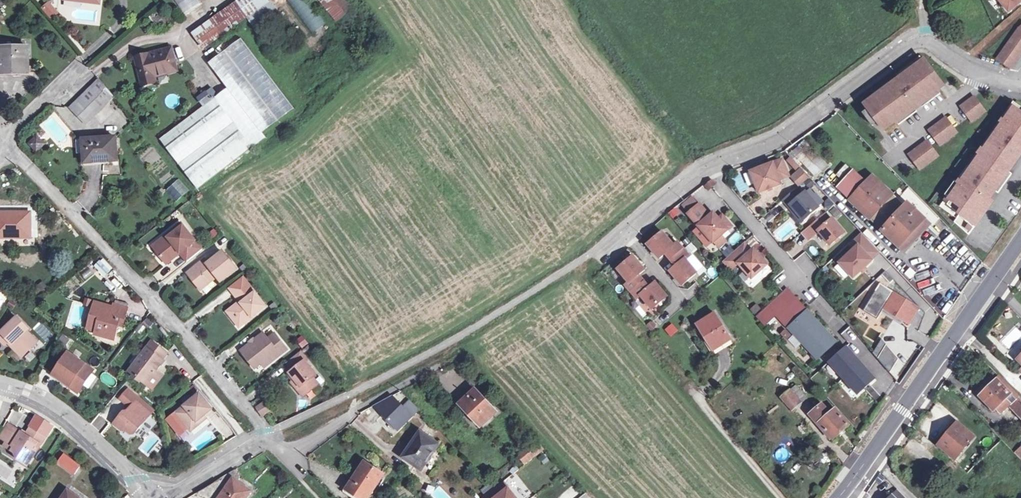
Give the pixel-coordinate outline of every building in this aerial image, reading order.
[(59,12),(49,0),(40,7),(50,19),(59,12)] [(185,14),(200,5),(197,0),(176,0),(185,14)] [(309,0),(285,0),(304,25),(318,13),(309,0)] [(332,21),(352,9),(346,0),(320,0),(332,21)] [(1007,11),(1020,0),(998,0),(1007,11)] [(149,18),(161,31),(171,22),(160,9),(149,18)] [(998,59),(1011,68),(1020,54),(1020,27),(1019,28),(998,59)] [(237,43),(284,105),(301,92),(254,30),(237,43)] [(28,73),(28,47),(0,48),(0,74),(28,73)] [(216,58),(264,122),(280,111),(231,47),(216,58)] [(136,58),(142,85),(156,82),(154,76),(177,70),(171,48),(136,58)] [(866,106),(869,110),(877,122),(884,130),(914,108),(911,104),(916,100),(919,104),(943,86),(925,62),(901,80),(903,82),(898,86),(896,84),(866,106)] [(114,97),(99,79),(70,107),(86,124),(114,97)] [(160,139),(161,140),(197,188),(253,147),(215,97),(160,139)] [(985,111),(974,97),(961,107),(971,121),(985,111)] [(947,205),(959,215),(954,222),(968,235),(991,202),(985,198),(992,189),(998,193),(1011,174),(1008,172),(1017,159),(1015,157),(1020,148),(1020,114),(1015,110),(961,186),(955,181),(945,196),(951,200),(947,205)] [(53,125),(61,120),(55,112),(47,117),(53,125)] [(956,132),(946,118),(929,131),(939,145),(956,132)] [(44,144),(37,136),(30,143),(37,151),(44,144)] [(83,140),(85,163),(97,162),(117,161),(115,137),(83,140)] [(794,153),(816,177),(823,171),(822,170),(827,165),(806,142),(794,153)] [(937,156),(927,142),(909,155),(920,169),(937,156)] [(799,166),(791,158),(788,161),(796,169),(799,166)] [(789,176),(782,159),(751,172),(759,193),(781,184),(780,180),(789,176)] [(849,200),(904,252),(931,224),(908,203),(906,206),(872,175),(866,182),(853,169),(836,188),(849,200)] [(808,178),(801,170),(793,177),(800,185),(808,178)] [(181,179),(166,187),(173,201),(188,193),(181,179)] [(712,181),(706,186),(709,190),(715,184),(712,181)] [(795,189),(783,200),(789,207),(791,205),(804,220),(819,207),(806,192),(801,196),(795,189)] [(692,198),(684,205),(690,212),(698,206),(692,198)] [(690,212),(688,214),(713,243),(714,242),(721,236),(732,226),(723,215),(719,218),(717,220),(712,214),(710,216),(700,204),(698,206),(690,212)] [(791,205),(789,207),(802,222),(804,220),(791,205)] [(30,237),(30,213),(0,213),(0,237),(30,237)] [(825,213),(811,226),(817,233),(819,231),(830,245),(845,233),(832,218),(831,220),(825,213)] [(158,245),(157,252),(166,264),(180,253),(187,262),(202,249),(181,223),(166,235),(168,238),(158,245)] [(811,226),(801,234),(808,241),(817,233),(811,226)] [(671,259),(684,248),(678,242),(674,245),(663,231),(648,244),(660,258),(666,253),(671,259)] [(879,251),(861,232),(849,243),(855,249),(840,262),(854,277),(872,260),(871,259),(879,251)] [(152,246),(157,252),(158,245),(168,238),(166,235),(152,246)] [(721,236),(714,242),(719,247),(725,241),(721,236)] [(745,242),(724,260),(731,269),(738,263),(752,278),(767,264),(754,249),(752,251),(745,242)] [(689,255),(684,248),(671,259),(677,265),(671,270),(682,284),(697,272),(686,258),(689,255)] [(188,273),(196,283),(205,276),(210,282),(217,276),(221,281),(236,269),(223,252),(208,264),(205,260),(188,273)] [(626,285),(632,291),(644,281),(639,275),(645,269),(633,256),(618,269),(629,282),(626,285)] [(94,264),(104,277),(113,269),(103,257),(94,264)] [(837,263),(832,267),(842,280),(847,276),(837,263)] [(712,266),(704,271),(710,280),(718,274),(712,266)] [(907,279),(915,275),(911,268),(903,272),(907,279)] [(201,289),(210,282),(205,276),(196,283),(201,289)] [(38,284),(42,289),(47,286),(42,280),(38,284)] [(644,281),(632,291),(637,298),(641,295),(653,308),(667,296),(655,282),(649,287),(644,281)] [(695,283),(687,290),(693,297),(701,289),(695,283)] [(863,311),(877,319),(883,309),(894,316),(901,320),(909,325),(919,308),(880,284),(863,311)] [(238,317),(243,324),(265,306),(249,285),(235,295),(240,302),(227,311),(234,320),(238,317)] [(926,297),(945,313),(955,301),(936,285),(926,297)] [(787,291),(780,298),(788,306),(795,300),(787,291)] [(778,316),(777,317),(818,360),(836,343),(796,299),(795,300),(788,306),(780,298),(770,307),(776,314),(778,316)] [(83,328),(89,305),(72,301),(66,324),(83,328)] [(118,325),(119,321),(123,322),(127,308),(114,304),(112,310),(94,305),(88,325),(97,327),(95,334),(114,340),(118,325)] [(770,307),(760,316),(767,323),(776,314),(770,307)] [(713,349),(730,338),(714,312),(696,323),(713,349)] [(239,326),(243,324),(238,317),(234,320),(239,326)] [(9,342),(12,346),(10,347),(22,358),(37,343),(26,332),(28,331),(16,319),(0,335),(0,342),(4,346),(7,344),(9,342)] [(671,337),(678,330),(671,323),(664,330),(671,337)] [(268,339),(263,333),(241,350),(255,368),(261,363),(266,359),(269,363),(287,349),(275,333),(268,339)] [(152,342),(130,372),(147,384),(157,370),(164,361),(162,360),(167,353),(152,342)] [(301,387),(306,394),(318,384),(313,377),(316,375),(305,361),(307,360),(300,352),(287,362),(293,370),(289,373),(295,379),(291,382),(297,390),(301,387)] [(68,354),(53,376),(70,387),(72,384),(80,390),(93,371),(68,354)] [(159,372),(157,370),(147,384),(149,386),(159,372)] [(114,387),(117,378),(104,373),(101,382),(114,387)] [(1020,401),(1020,399),(1000,377),(997,380),(1011,394),(1005,399),(1009,404),(1013,407),(1020,400),(1020,401)] [(985,387),(978,394),(993,409),(994,410),(996,408),(1001,412),(1009,404),(1005,399),(1011,394),(997,380),(990,387),(988,385),(985,387)] [(803,381),(797,386),(806,396),(811,391),(803,381)] [(72,384),(70,387),(78,393),(80,390),(72,384)] [(491,396),(477,385),(458,403),(472,413),(482,427),(501,410),(491,396)] [(797,385),(791,390),(801,401),(807,397),(806,396),(797,386),(797,385)] [(977,393),(978,394),(985,387),(984,386),(977,393)] [(301,387),(297,390),(303,396),(306,394),(301,387)] [(801,401),(791,390),(782,398),(792,410),(801,401)] [(200,394),(177,413),(189,428),(204,416),(212,409),(200,394)] [(991,411),(993,409),(978,394),(976,396),(991,411)] [(420,410),(409,399),(402,407),(413,417),(420,410)] [(1020,400),(1013,407),(1012,408),(1020,418),(1020,401),(1020,400)] [(123,414),(115,424),(122,430),(126,430),(131,434),(135,433),(151,414),(136,402),(125,416),(123,414)] [(264,402),(256,407),(262,416),(270,410),(264,402)] [(810,415),(817,423),(818,422),(833,439),(849,425),(835,408),(830,412),(822,403),(810,415)] [(204,416),(189,428),(191,431),(206,418),(204,416)] [(962,446),(964,447),(974,436),(957,422),(938,445),(953,457),(962,446)] [(7,442),(15,429),(9,424),(0,438),(7,442)] [(15,429),(7,442),(15,447),(12,451),(20,456),(18,459),(28,466),(46,436),(32,426),(26,435),(23,436),(22,433),(15,429)] [(438,445),(420,432),(404,457),(421,469),(438,445)] [(15,447),(7,442),(4,446),(12,451),(15,447)] [(544,449),(539,442),(519,459),(524,465),(544,449)] [(80,466),(64,454),(58,462),(74,474),(79,467),(80,466)] [(5,482),(14,471),(0,460),(0,478),(5,482)] [(347,489),(360,497),(368,497),(383,474),(364,462),(347,489)] [(250,492),(234,481),(239,474),(234,470),(195,493),(202,497),(246,497),(250,492)] [(504,482),(486,497),(518,497),(504,482)] [(347,489),(344,493),(352,497),(360,497),(347,489)] [(889,497),(905,497),(897,490),(889,497)]
